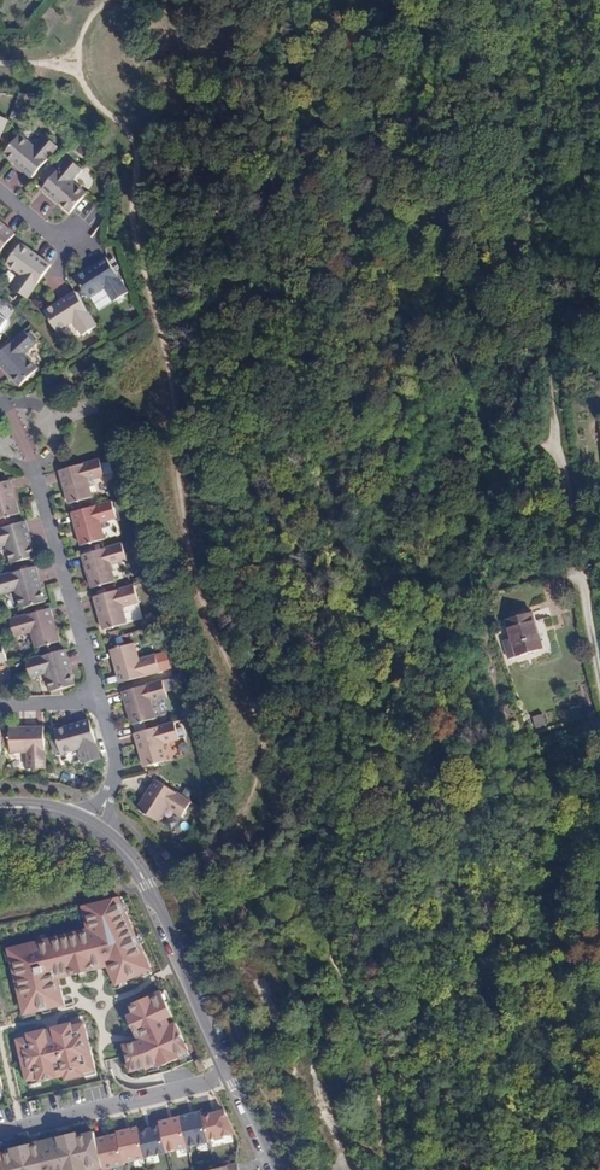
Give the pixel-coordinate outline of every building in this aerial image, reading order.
[(9,120),(0,116),(0,139),(9,120)] [(4,153),(32,178),(58,146),(46,136),(35,148),(20,135),(4,153)] [(70,213),(85,196),(86,194),(73,181),(83,169),(70,159),(44,189),(70,213)] [(15,235),(0,222),(0,252),(15,235)] [(13,287),(27,299),(43,277),(51,266),(21,244),(7,262),(23,274),(13,287)] [(108,258),(75,278),(89,299),(105,288),(114,302),(129,292),(108,258)] [(83,335),(97,326),(76,292),(45,312),(57,332),(74,321),(83,335)] [(26,333),(35,342),(37,339),(29,330),(26,333)] [(0,354),(0,365),(20,386),(38,370),(25,355),(36,344),(35,342),(26,333),(25,331),(0,354)] [(101,459),(60,471),(70,503),(92,497),(88,481),(105,476),(101,459)] [(20,513),(10,480),(0,483),(0,519),(20,513)] [(113,501),(72,512),(81,545),(105,539),(101,522),(117,517),(113,501)] [(27,521),(0,529),(0,547),(7,545),(13,563),(36,557),(27,521)] [(128,559),(124,543),(83,555),(92,588),(117,581),(112,564),(128,559)] [(36,566),(0,576),(0,589),(1,594),(16,590),(22,608),(46,601),(36,566)] [(480,592),(478,583),(472,585),(474,594),(480,592)] [(136,585),(95,597),(104,630),(128,623),(123,607),(140,603),(136,585)] [(60,641),(51,608),(11,620),(15,637),(33,631),(37,648),(60,641)] [(540,648),(530,611),(504,618),(515,655),(540,648)] [(111,649),(120,683),(161,672),(156,654),(139,659),(135,643),(111,649)] [(26,660),(31,677),(47,672),(53,691),(75,684),(66,649),(26,660)] [(164,680),(124,692),(133,725),(156,718),(151,701),(169,696),(164,680)] [(506,726),(502,714),(483,721),(487,733),(506,726)] [(101,759),(90,720),(56,730),(62,753),(81,748),(86,763),(101,759)] [(177,722),(136,734),(145,765),(169,759),(164,742),(181,737),(177,722)] [(46,769),(45,726),(10,728),(11,752),(28,752),(29,768),(46,769)] [(192,802),(156,779),(139,808),(159,822),(169,806),(183,816),(192,802)] [(158,971),(123,891),(79,903),(84,924),(6,943),(23,1012),(66,1002),(59,977),(68,975),(95,968),(105,965),(115,986),(158,971)] [(265,974),(237,979),(244,1011),(271,1005),(265,974)] [(194,1054),(165,986),(120,1005),(128,1034),(131,1042),(118,1045),(128,1075),(194,1054)] [(94,1068),(82,1020),(48,1029),(17,1036),(29,1085),(94,1068)] [(201,1057),(191,1061),(196,1072),(206,1068),(201,1057)] [(203,1113),(209,1140),(235,1134),(225,1111),(213,1114),(212,1111),(203,1113)] [(192,1114),(181,1117),(188,1147),(209,1142),(209,1140),(203,1113),(202,1112),(192,1114)] [(160,1122),(168,1152),(188,1147),(181,1117),(170,1120),(160,1122)] [(140,1132),(146,1157),(168,1152),(160,1122),(150,1125),(151,1129),(147,1130),(140,1132)] [(129,1130),(118,1133),(118,1134),(125,1163),(146,1157),(140,1132),(139,1127),(129,1130)] [(104,1167),(97,1139),(95,1132),(79,1136),(79,1133),(21,1147),(12,1149),(12,1152),(2,1154),(1,1152),(0,1152),(0,1169),(93,1169),(104,1167)] [(125,1163),(118,1134),(107,1137),(97,1139),(104,1167),(104,1169),(125,1164),(125,1163)]
